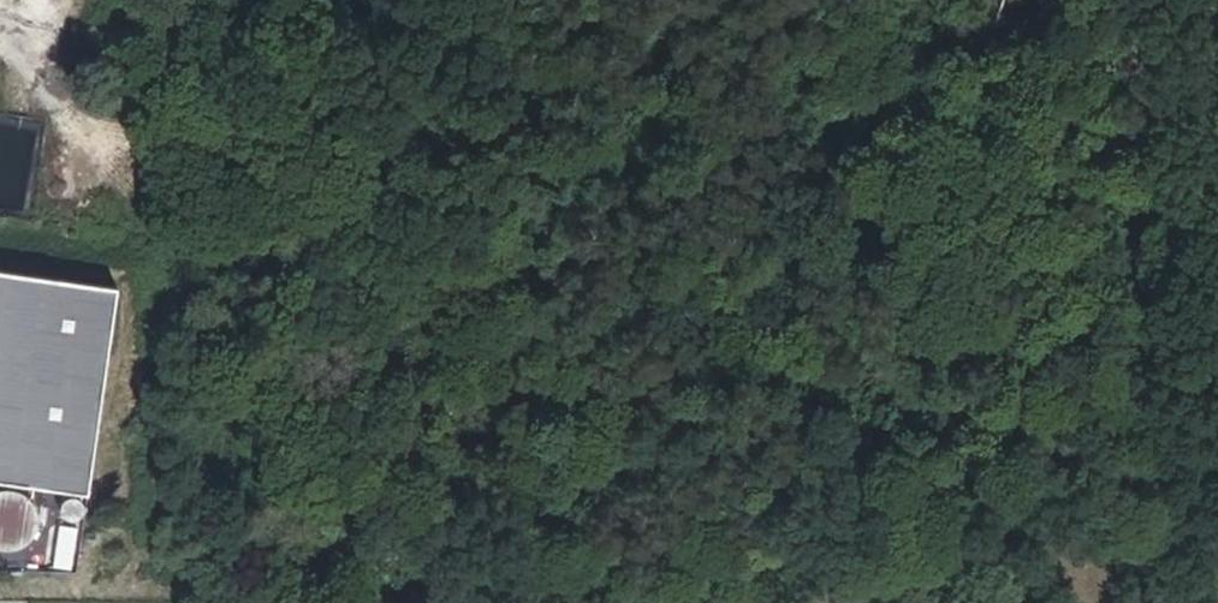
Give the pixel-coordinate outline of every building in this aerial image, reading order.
[(116,286),(0,269),(0,481),(87,493),(116,286)]
